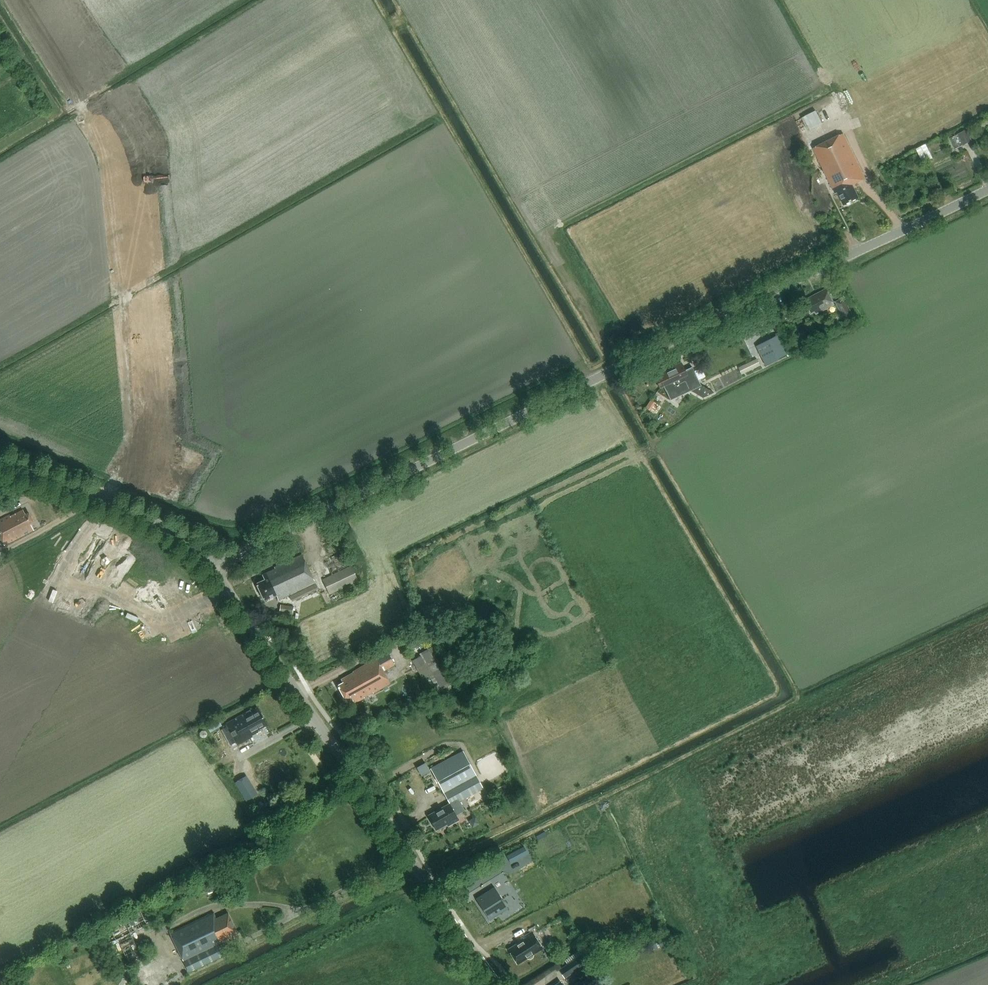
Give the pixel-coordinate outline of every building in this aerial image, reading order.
[(805,133),(827,123),(820,109),(799,120),(805,133)] [(967,130),(958,134),(950,138),(955,149),(972,141),(967,130)] [(865,179),(843,134),(813,148),(835,193),(838,192),(844,205),(859,198),(853,185),(865,179)] [(806,305),(808,308),(807,309),(808,310),(809,310),(810,313),(815,310),(816,313),(834,303),(827,290),(809,300),(811,303),(806,305)] [(836,302),(847,323),(855,319),(844,298),(836,302)] [(796,350),(803,347),(795,330),(789,333),(796,350)] [(779,334),(756,346),(766,365),(789,354),(779,334)] [(757,359),(743,366),(746,372),(760,365),(757,359)] [(656,379),(660,387),(664,386),(670,399),(700,384),(692,367),(685,370),(681,363),(675,366),(658,374),(660,377),(656,379)] [(648,407),(659,413),(664,404),(653,398),(648,407)] [(23,510),(11,516),(10,514),(0,520),(0,537),(4,545),(34,530),(31,524),(34,522),(29,513),(26,515),(23,510)] [(276,595),(279,600),(281,605),(292,601),(319,589),(316,583),(316,584),(302,555),(275,567),(275,569),(262,575),(265,580),(256,584),(264,600),(276,595)] [(351,565),(332,575),(322,579),(330,595),(331,595),(334,604),(363,590),(351,565)] [(413,660),(420,673),(423,678),(429,674),(437,689),(455,679),(453,676),(436,647),(413,660)] [(395,664),(388,652),(353,672),(353,673),(341,679),(343,683),(338,686),(347,702),(352,699),(354,703),(390,683),(383,671),(395,664)] [(267,725),(258,707),(251,711),(250,710),(246,713),(226,724),(238,745),(253,736),(252,735),(258,731),(258,730),(267,725)] [(209,723),(213,730),(225,724),(221,717),(209,723)] [(459,813),(460,814),(492,797),(485,784),(476,789),(471,779),(476,776),(463,751),(431,768),(450,803),(449,803),(450,805),(429,816),(436,829),(447,823),(448,826),(458,820),(456,815),(459,813)] [(247,775),(235,782),(247,801),(258,794),(247,775)] [(260,801),(255,811),(262,815),(267,805),(260,801)] [(470,828),(483,823),(480,816),(467,820),(470,828)] [(529,852),(524,844),(514,850),(519,858),(529,852)] [(482,894),(476,898),(480,905),(485,912),(490,920),(498,915),(508,908),(507,906),(496,889),(494,886),(482,894)] [(214,912),(170,933),(189,972),(225,955),(220,944),(228,940),(227,938),(238,933),(228,913),(217,918),(214,912)] [(252,924),(255,931),(275,921),(272,914),(252,924)] [(523,941),(508,950),(517,964),(527,958),(527,959),(530,959),(533,957),(533,955),(533,954),(542,948),(532,932),(521,939),(523,941)] [(661,941),(647,947),(649,952),(663,945),(661,941)] [(565,960),(567,964),(584,952),(581,949),(565,960)] [(559,970),(565,978),(590,961),(584,952),(567,964),(559,970)]
